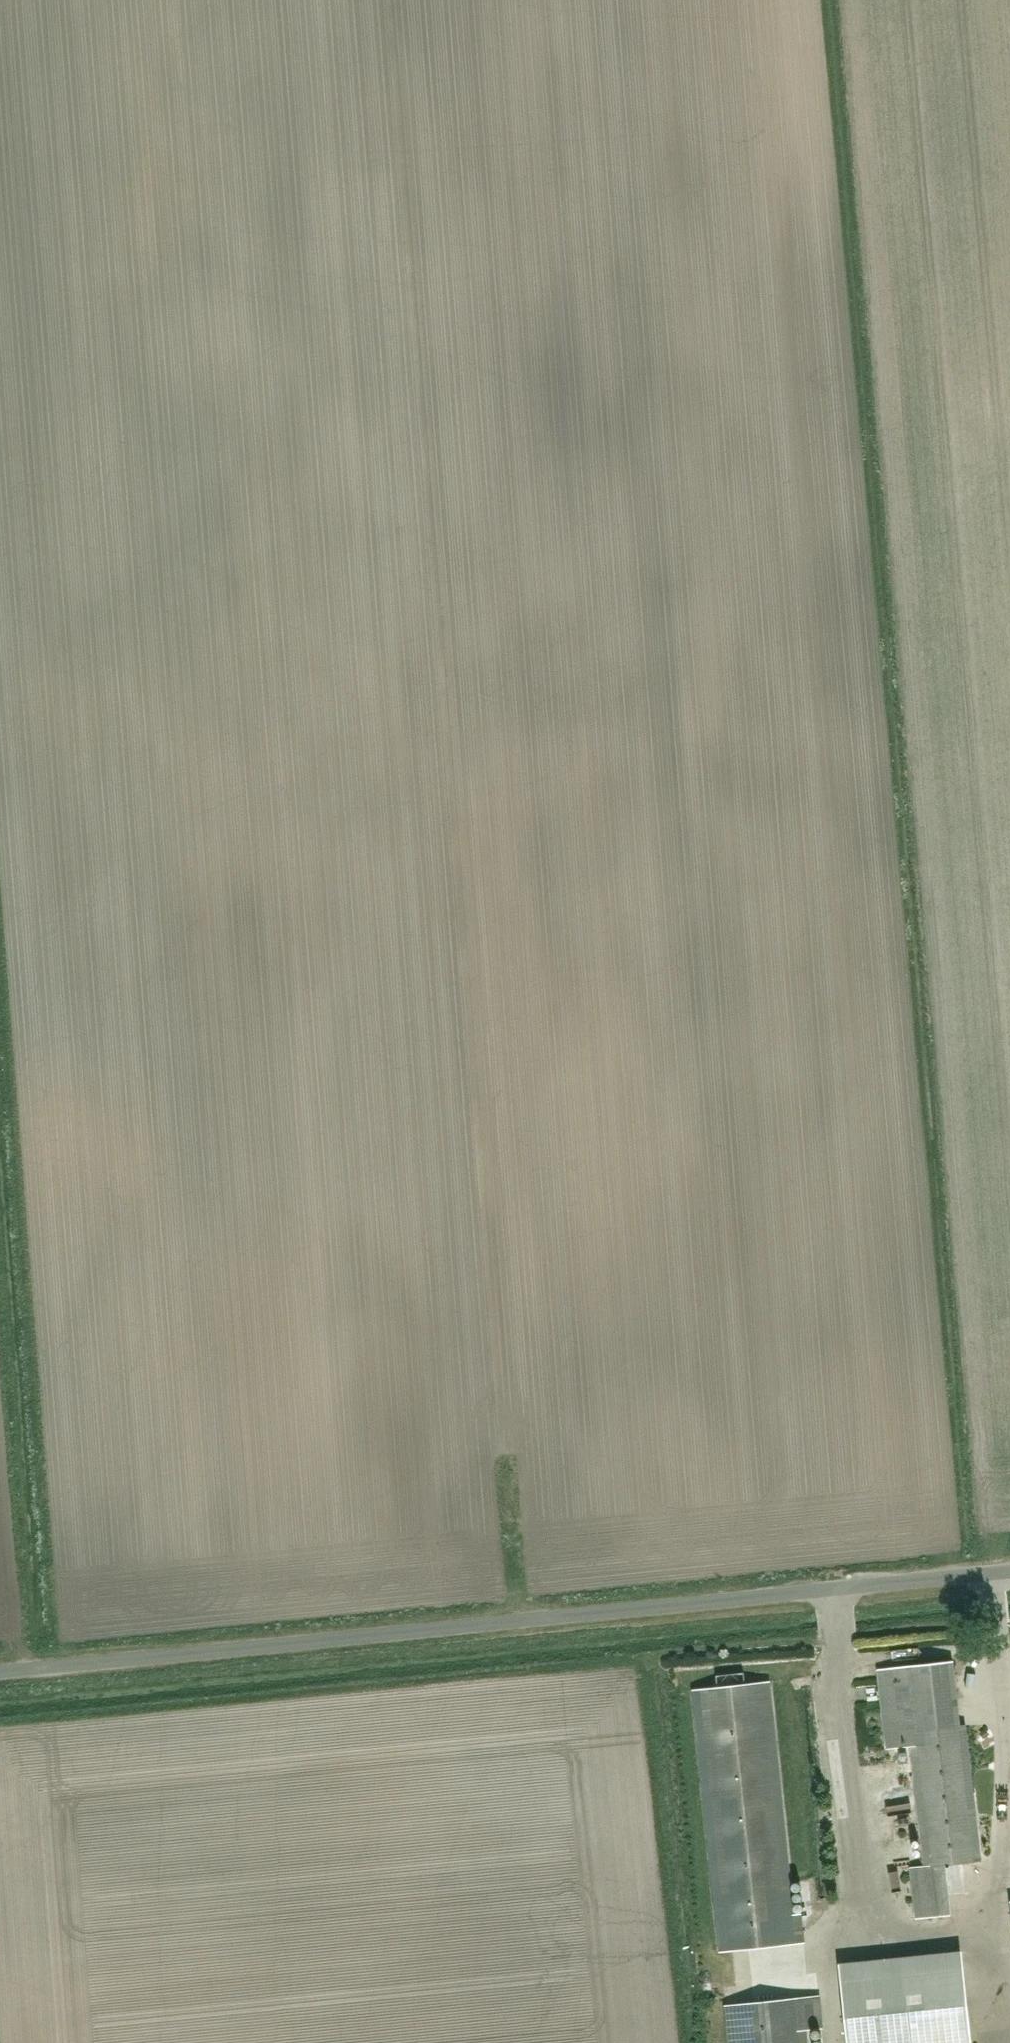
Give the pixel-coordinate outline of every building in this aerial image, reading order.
[(906,1868),(913,1924),(951,1919),(944,1866),(981,1861),(956,1661),(873,1672),(884,1754),(906,1751),(920,1866),(906,1868)] [(777,1685),(690,1693),(715,1949),(802,1940),(777,1685)] [(842,2042),(968,2042),(961,1963),(836,1974),(842,2042)] [(723,2008),(727,2042),(807,2042),(803,2001),(723,2008)]
